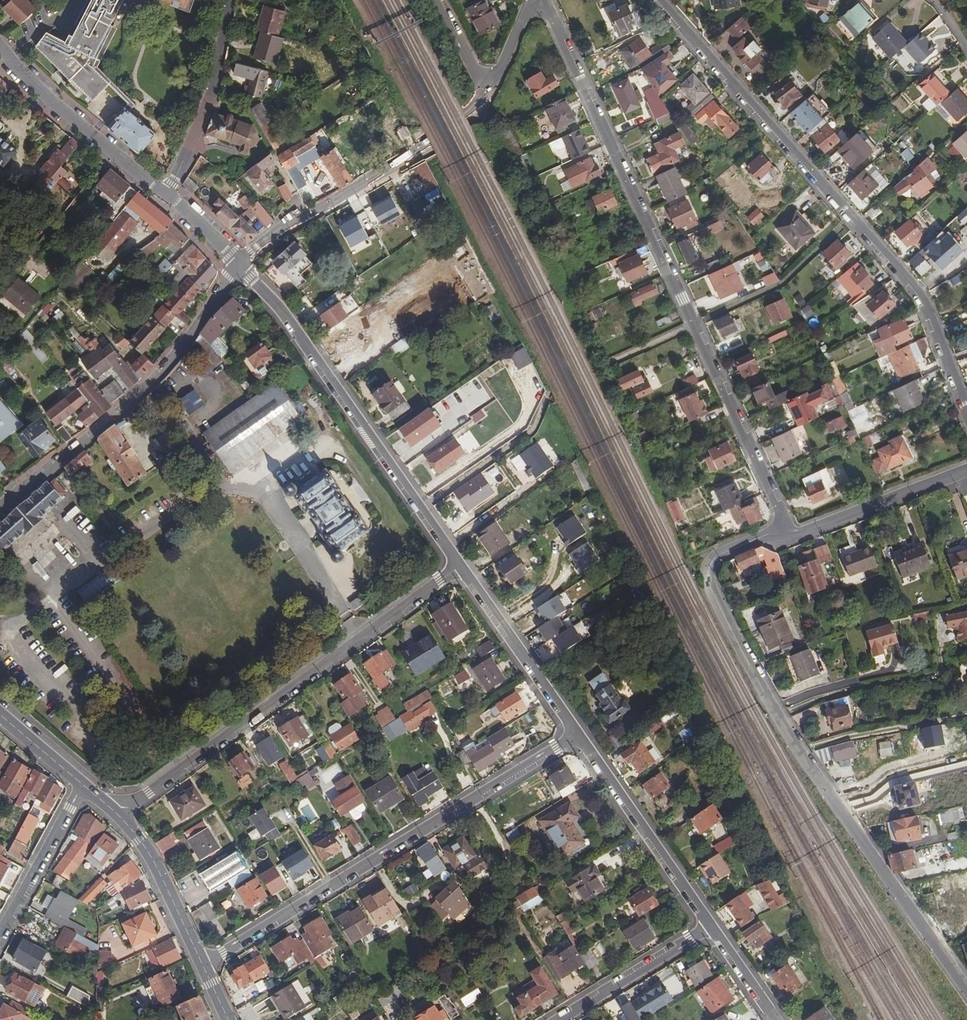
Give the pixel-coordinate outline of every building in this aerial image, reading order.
[(20,25),(34,11),(30,7),(33,5),(29,0),(13,0),(7,5),(4,8),(20,25)] [(71,82),(72,82),(93,100),(109,85),(112,82),(93,63),(113,26),(110,24),(123,0),(93,0),(71,40),(67,38),(66,42),(47,32),(37,45),(71,82)] [(169,4),(168,6),(188,14),(194,0),(158,0),(169,4)] [(486,0),(484,0),(468,8),(481,34),(501,24),(493,7),(490,8),(486,0)] [(717,10),(739,6),(738,0),(715,0),(717,10)] [(794,0),(793,0),(786,7),(789,10),(796,3),(794,0)] [(873,21),(858,3),(841,19),(856,35),(873,21)] [(261,13),(256,30),(261,32),(276,36),(283,11),(264,5),(262,9),(261,13)] [(635,22),(627,5),(610,13),(620,36),(631,31),(629,25),(635,22)] [(739,20),(729,29),(738,39),(748,30),(739,20)] [(873,38),(892,59),(906,48),(908,45),(889,24),(873,38)] [(276,36),(261,32),(253,58),(271,63),(274,54),(276,54),(282,38),(276,36)] [(937,49),(922,33),(906,48),(920,64),(937,49)] [(750,44),(745,38),(734,49),(752,69),(763,59),(758,53),(762,49),(754,41),(750,44)] [(638,63),(641,69),(668,51),(671,49),(665,41),(652,50),(654,53),(651,54),(642,40),(623,52),(632,67),(638,63)] [(671,55),(668,51),(641,69),(654,88),(659,96),(676,81),(664,67),(670,62),(671,55)] [(267,73),(237,63),(234,74),(250,79),(246,93),(260,97),(267,73)] [(933,75),(942,85),(947,79),(939,70),(933,75)] [(545,80),(541,73),(528,81),(537,97),(558,85),(553,76),(545,80)] [(714,97),(694,75),(680,88),(695,103),(686,111),(691,117),(714,97)] [(938,106),(950,94),(942,85),(933,75),(921,86),(930,97),(938,106)] [(796,89),(792,84),(786,76),(773,86),(778,92),(776,95),(786,108),(801,96),(796,89)] [(10,87),(0,78),(0,98),(10,87)] [(634,92),(628,80),(614,86),(626,113),(640,107),(637,100),(642,98),(638,90),(634,92)] [(108,128),(139,154),(156,133),(130,111),(135,105),(113,83),(112,82),(109,85),(129,104),(108,128)] [(649,110),(653,120),(655,119),(670,112),(659,97),(659,96),(654,88),(645,92),(649,101),(647,102),(650,109),(649,110)] [(958,90),(936,109),(952,127),(966,114),(966,100),(958,90)] [(813,94),(791,114),(796,120),(795,121),(800,126),(801,125),(808,133),(810,132),(824,119),(830,113),(813,94)] [(925,102),(933,110),(938,106),(930,97),(925,102)] [(575,119),(565,98),(547,106),(557,128),(567,123),(575,119)] [(721,104),(716,99),(696,116),(702,122),(704,120),(710,127),(715,122),(728,137),(739,128),(719,106),(721,104)] [(268,123),(271,121),(262,105),(251,112),(260,127),(268,123)] [(218,111),(216,109),(211,121),(214,122),(212,127),(210,126),(206,136),(208,137),(209,135),(219,139),(219,141),(220,141),(221,140),(231,143),(230,145),(232,145),(232,144),(240,147),(237,154),(247,156),(249,150),(254,148),(254,150),(256,149),(255,147),(257,141),(260,142),(260,140),(258,139),(256,131),(252,127),(253,124),(252,124),(251,126),(241,122),(241,120),(239,119),(238,121),(233,119),(234,115),(230,114),(230,115),(228,114),(227,117),(217,113),(218,111)] [(670,112),(655,119),(658,126),(674,119),(670,112)] [(824,119),(810,132),(818,143),(816,145),(819,148),(822,146),(825,152),(840,141),(824,119)] [(278,139),(268,123),(260,127),(275,151),(279,148),(274,141),(278,139)] [(569,127),(567,123),(557,128),(559,131),(569,127)] [(680,128),(691,145),(697,141),(686,123),(680,128)] [(56,134),(60,128),(56,125),(52,131),(54,133),(56,134)] [(403,140),(411,135),(407,127),(399,133),(403,140)] [(589,152),(579,129),(562,137),(573,160),(589,152)] [(954,143),(966,158),(966,131),(954,143)] [(680,133),(660,142),(664,152),(660,154),(648,160),(653,172),(680,160),(674,148),(685,144),(680,133)] [(855,135),(828,159),(834,165),(842,158),(852,169),(872,151),(863,140),(861,141),(855,135)] [(5,166),(18,151),(0,136),(0,162),(5,166)] [(321,156),(309,136),(278,156),(295,186),(305,181),(299,169),(321,156)] [(62,167),(80,144),(72,138),(61,151),(58,149),(41,170),(56,182),(66,170),(62,167)] [(518,147),(511,150),(515,158),(517,157),(526,152),(522,145),(518,147)] [(341,189),(354,181),(343,163),(345,162),(335,147),(321,156),(341,189)] [(274,161),(271,154),(247,172),(263,194),(274,184),(267,175),(263,170),(266,168),(274,161)] [(774,167),(763,155),(748,167),(753,172),(750,173),(754,178),(756,176),(764,185),(767,182),(769,183),(782,172),(776,166),(774,167)] [(440,186),(425,158),(413,165),(418,174),(420,173),(430,191),(440,186)] [(588,185),(602,179),(600,174),(601,173),(596,165),(593,166),(590,158),(579,164),(579,165),(566,170),(573,187),(586,181),(588,185)] [(907,177),(895,187),(899,195),(913,186),(920,197),(924,194),(925,196),(929,194),(928,192),(933,188),(931,184),(935,181),(930,174),(936,169),(930,161),(915,171),(916,173),(907,178),(907,177)] [(871,165),(849,184),(862,199),(863,199),(867,204),(889,184),(871,165)] [(657,176),(669,202),(687,194),(675,167),(657,176)] [(114,222),(137,192),(130,187),(131,186),(110,169),(96,186),(103,191),(97,199),(111,210),(106,215),(114,222)] [(528,169),(522,171),(527,181),(532,178),(528,169)] [(62,176),(55,184),(65,192),(72,184),(62,176)] [(199,188),(187,177),(183,185),(192,194),(199,188)] [(293,196),(286,183),(279,188),(287,203),(293,196)] [(530,188),(538,205),(545,201),(538,185),(530,188)] [(233,201),(243,194),(239,188),(229,195),(233,201)] [(601,211),(614,205),(617,203),(611,190),(594,198),(596,202),(588,206),(594,215),(601,211)] [(161,233),(172,224),(174,222),(137,192),(114,222),(92,249),(108,261),(137,223),(135,222),(140,216),(150,224),(146,229),(152,233),(156,228),(161,233)] [(253,205),(245,194),(238,199),(247,211),(253,205)] [(378,225),(400,215),(391,195),(369,205),(378,225)] [(220,208),(215,214),(221,221),(230,227),(240,218),(219,199),(215,203),(220,208)] [(253,205),(247,211),(240,218),(230,227),(249,244),(260,234),(251,226),(253,224),(249,221),(255,215),(266,228),(274,220),(258,200),(253,205)] [(698,224),(688,201),(670,210),(677,227),(683,225),(685,230),(698,224)] [(350,205),(339,210),(343,220),(354,215),(350,205)] [(606,222),(619,216),(614,205),(601,211),(606,222)] [(763,216),(758,210),(749,218),(754,224),(763,216)] [(802,218),(796,212),(778,228),(796,250),(819,230),(806,215),(802,218)] [(356,243),(360,250),(373,242),(357,213),(336,225),(349,247),(356,243)] [(966,222),(960,214),(954,220),(961,228),(966,222)] [(724,219),(700,229),(704,237),(727,226),(724,219)] [(915,244),(921,250),(928,244),(908,221),(895,233),(907,247),(910,244),(912,247),(915,244)] [(625,240),(617,222),(600,230),(608,248),(625,240)] [(180,250),(189,240),(172,224),(161,233),(139,250),(147,259),(162,244),(167,248),(168,247),(173,242),(180,250)] [(687,235),(677,240),(688,263),(698,258),(693,247),(695,246),(691,238),(689,239),(687,235)] [(928,249),(938,262),(941,260),(944,264),(946,266),(956,258),(955,256),(960,251),(949,237),(943,241),(941,239),(928,249)] [(850,254),(839,241),(824,253),(833,263),(829,266),(836,274),(841,271),(839,268),(846,262),(844,259),(850,254)] [(175,255),(180,250),(173,242),(168,247),(175,255)] [(276,261),(298,288),(307,280),(302,274),(314,264),(297,243),(276,261)] [(201,290),(218,271),(193,244),(177,261),(187,270),(184,274),(180,277),(178,275),(171,282),(178,289),(187,278),(201,290)] [(647,273),(636,250),(617,258),(619,263),(621,267),(616,269),(621,278),(625,277),(628,282),(647,273)] [(102,270),(106,274),(121,263),(129,257),(125,252),(102,270)] [(752,255),(756,264),(763,261),(759,252),(752,255)] [(909,262),(922,275),(931,267),(918,254),(909,262)] [(121,263),(126,268),(133,263),(129,257),(121,263)] [(572,279),(577,276),(584,273),(583,270),(578,273),(573,261),(569,262),(567,257),(562,258),(572,279)] [(490,283),(477,258),(470,262),(482,286),(475,290),(476,292),(490,283)] [(706,265),(711,274),(724,268),(720,259),(706,265)] [(157,268),(163,275),(172,266),(166,260),(157,268)] [(187,270),(177,261),(173,264),(184,274),(187,270)] [(97,275),(81,263),(67,279),(66,281),(82,296),(97,275)] [(861,268),(857,263),(838,278),(854,298),(864,290),(864,291),(872,285),(866,276),(868,274),(862,267),(861,268)] [(724,268),(711,274),(722,298),(738,291),(731,276),(733,274),(730,266),(724,268)] [(572,279),(579,294),(584,292),(577,276),(572,279)] [(201,301),(205,294),(201,290),(187,278),(178,289),(168,300),(163,295),(159,299),(186,325),(190,319),(182,311),(195,296),(201,301)] [(28,316),(43,299),(20,279),(5,297),(28,316)] [(490,283),(476,292),(480,300),(494,290),(490,283)] [(657,294),(653,285),(631,295),(636,306),(641,304),(640,302),(657,294)] [(874,302),(869,295),(853,305),(872,326),(895,305),(884,293),(874,302)] [(182,330),(186,325),(159,299),(157,301),(164,308),(154,318),(165,328),(172,320),(182,330)] [(791,317),(784,299),(767,307),(775,324),(791,317)] [(233,300),(209,324),(200,335),(209,345),(217,338),(244,312),(233,300)] [(339,303),(321,315),(331,329),(349,316),(339,303)] [(808,304),(799,310),(804,319),(814,313),(808,304)] [(498,316),(492,305),(485,309),(491,320),(498,316)] [(50,319),(54,324),(65,315),(61,311),(50,319)] [(737,329),(731,315),(716,322),(722,336),(737,329)] [(671,323),(668,316),(657,321),(660,328),(671,323)] [(165,328),(154,318),(130,342),(143,354),(166,329),(165,328)] [(890,327),(889,325),(878,330),(882,339),(875,343),(882,358),(888,355),(897,351),(893,343),(896,342),(897,345),(912,338),(905,320),(890,327)] [(785,330),(767,339),(769,343),(788,335),(785,330)] [(129,390),(139,380),(132,372),(118,353),(110,343),(103,348),(95,338),(91,340),(87,339),(85,339),(82,334),(79,332),(75,335),(90,354),(82,361),(95,379),(99,376),(102,380),(105,378),(102,374),(113,366),(117,371),(115,372),(129,389),(129,390)] [(123,347),(129,341),(120,333),(114,339),(123,347)] [(217,367),(223,362),(220,359),(209,345),(200,335),(195,342),(217,367)] [(217,338),(209,345),(220,359),(227,353),(227,349),(217,338)] [(924,338),(914,343),(917,351),(928,346),(924,338)] [(409,339),(390,352),(395,359),(414,345),(409,339)] [(917,351),(914,343),(897,351),(888,355),(899,378),(919,369),(915,362),(921,359),(917,351)] [(279,368),(262,344),(247,355),(263,378),(279,368)] [(516,384),(535,375),(523,348),(510,354),(518,371),(511,374),(516,384)] [(39,352),(36,354),(43,363),(46,360),(39,352)] [(139,380),(154,364),(143,354),(137,360),(134,357),(128,362),(135,369),(132,372),(139,380)] [(759,369),(752,354),(737,361),(744,376),(759,369)] [(2,356),(0,358),(0,364),(17,385),(22,380),(2,356)] [(827,366),(833,380),(839,378),(840,377),(833,363),(827,366)] [(71,377),(74,380),(85,371),(83,369),(71,377)] [(640,370),(620,379),(624,388),(632,384),(638,397),(653,391),(647,377),(643,378),(640,370)] [(77,388),(100,418),(112,407),(110,404),(124,393),(116,382),(107,389),(106,387),(100,391),(85,371),(74,380),(79,387),(77,388)] [(779,385),(790,380),(786,372),(775,378),(779,385)] [(481,445),(513,424),(479,374),(427,408),(447,438),(467,424),(481,445)] [(692,386),(699,383),(695,375),(683,381),(687,389),(692,386)] [(63,387),(71,381),(70,379),(68,380),(60,377),(57,380),(63,387)] [(839,378),(833,380),(840,396),(841,396),(846,393),(839,378)] [(775,397),(768,381),(753,388),(760,404),(767,401),(771,409),(788,401),(797,397),(795,393),(792,394),(791,390),(775,397)] [(923,404),(914,381),(888,393),(892,401),(898,398),(905,412),(923,404)] [(405,402),(392,384),(375,396),(382,406),(382,410),(385,413),(388,415),(393,421),(408,410),(404,404),(405,402)] [(690,421),(709,413),(703,399),(700,400),(696,392),(695,392),(692,386),(687,389),(680,392),(683,398),(680,399),(690,421)] [(301,418),(278,387),(206,437),(229,470),(301,418)] [(78,416),(87,428),(100,418),(77,388),(46,414),(56,426),(85,403),(87,405),(82,410),(84,411),(78,416)] [(802,424),(818,417),(814,407),(821,403),(820,402),(828,398),(824,389),(809,396),(808,392),(797,397),(788,401),(799,426),(802,424)] [(204,404),(194,391),(181,401),(190,414),(204,404)] [(848,412),(854,409),(846,393),(841,396),(845,405),(848,412)] [(835,398),(839,408),(845,405),(841,396),(840,396),(835,398)] [(859,435),(860,438),(866,436),(859,421),(870,417),(864,404),(854,409),(848,412),(856,429),(859,435)] [(412,449),(440,430),(427,411),(399,431),(412,449)] [(547,419),(557,435),(566,431),(556,413),(547,419)] [(846,425),(842,416),(826,424),(830,432),(846,425)] [(54,439),(39,421),(19,438),(35,457),(44,449),(43,448),(54,439)] [(799,426),(773,438),(784,462),(801,454),(800,452),(809,448),(804,437),(807,435),(802,424),(799,426)] [(127,445),(115,426),(99,439),(100,444),(110,459),(108,462),(114,471),(116,469),(128,487),(146,473),(134,455),(135,454),(128,444),(127,445)] [(62,427),(56,432),(66,443),(72,439),(62,427)] [(854,437),(859,435),(856,429),(848,432),(851,438),(854,437)] [(879,440),(876,433),(863,440),(865,446),(879,440)] [(896,443),(879,451),(881,456),(870,460),(876,473),(911,458),(912,461),(915,460),(903,435),(894,439),(896,443)] [(851,438),(845,441),(848,446),(856,442),(854,437),(851,438)] [(877,447),(879,451),(896,443),(894,439),(877,447)] [(456,440),(447,446),(430,458),(439,472),(456,461),(456,460),(465,453),(456,440)] [(518,455),(535,479),(554,466),(537,442),(518,455)] [(733,461),(726,444),(710,451),(712,455),(706,458),(712,470),(733,461)] [(65,468),(66,469),(70,474),(68,476),(79,488),(84,483),(75,472),(84,465),(86,466),(89,465),(91,467),(95,463),(85,452),(65,468)] [(834,484),(826,469),(803,479),(814,503),(833,495),(829,486),(834,484)] [(369,532),(370,520),(338,474),(326,472),(298,492),(297,488),(294,486),(290,486),(287,487),(285,491),(286,494),(288,497),(291,498),(295,497),(306,512),(303,515),(320,540),(324,537),(335,553),(333,554),(332,559),(334,561),(336,563),(338,564),(341,563),(344,561),(345,558),(344,554),(340,551),(369,532)] [(480,474),(455,492),(467,509),(492,491),(480,474)] [(0,528),(0,544),(3,548),(25,529),(27,530),(39,520),(38,518),(66,493),(54,480),(0,528)] [(732,508),(745,502),(736,483),(717,492),(725,511),(732,508)] [(759,504),(756,497),(745,502),(732,508),(735,515),(739,523),(745,521),(746,523),(749,524),(763,518),(757,505),(759,504)] [(677,501),(668,505),(674,521),(683,517),(677,501)] [(64,525),(80,511),(76,507),(60,520),(64,525)] [(509,543),(496,524),(479,535),(493,555),(509,543)] [(890,561),(896,577),(926,566),(918,545),(890,555),(887,547),(879,550),(883,563),(890,561)] [(952,579),(966,574),(966,545),(964,546),(965,549),(944,557),(952,579)] [(734,557),(739,572),(748,568),(747,565),(758,561),(757,558),(763,556),(767,566),(764,567),(768,578),(782,573),(778,562),(775,553),(759,546),(734,557)] [(823,546),(811,550),(816,564),(828,559),(823,546)] [(837,560),(844,577),(872,566),(865,549),(852,554),(837,560)] [(612,563),(625,555),(623,550),(609,557),(612,563)] [(796,556),(809,593),(823,587),(809,551),(796,556)] [(527,573),(516,557),(500,568),(511,584),(527,573)] [(75,588),(83,602),(117,585),(109,571),(75,588)] [(732,590),(747,587),(746,580),(731,584),(732,590)] [(355,609),(361,603),(356,597),(349,603),(355,609)] [(538,609),(536,610),(540,618),(543,616),(548,623),(558,617),(567,611),(558,597),(538,609)] [(520,609),(525,617),(536,610),(538,609),(532,601),(520,609)] [(645,602),(627,613),(631,619),(648,608),(645,602)] [(456,616),(450,606),(434,615),(450,640),(467,630),(458,615),(456,616)] [(765,637),(770,648),(789,640),(777,613),(755,622),(761,638),(765,637)] [(923,613),(911,616),(912,623),(925,620),(923,613)] [(945,618),(947,629),(955,627),(958,641),(966,639),(966,614),(945,618)] [(566,631),(558,617),(548,623),(539,628),(548,643),(553,640),(566,631)] [(890,626),(864,635),(872,660),(883,656),(881,649),(896,644),(890,626)] [(573,627),(566,631),(553,640),(561,654),(582,641),(573,627)] [(445,656),(432,635),(402,654),(415,675),(445,656)] [(481,657),(495,649),(491,641),(477,650),(481,657)] [(364,665),(374,679),(382,673),(397,663),(388,649),(364,665)] [(808,651),(789,657),(799,684),(818,677),(808,651)] [(505,680),(492,659),(474,670),(487,691),(505,680)] [(470,678),(466,671),(455,678),(459,685),(470,678)] [(374,679),(372,681),(378,691),(388,684),(382,673),(374,679)] [(611,723),(630,709),(624,700),(622,701),(603,674),(591,682),(599,693),(598,693),(604,702),(602,704),(608,712),(605,713),(611,723)] [(361,691),(350,675),(335,686),(346,702),(341,705),(348,717),(364,706),(356,694),(361,691)] [(421,703),(429,698),(432,696),(427,690),(417,697),(419,699),(421,703)] [(526,709),(516,694),(497,706),(506,721),(526,709)] [(413,712),(430,701),(429,698),(421,703),(411,709),(413,712)] [(849,698),(824,703),(828,724),(832,723),(833,729),(849,726),(849,725),(847,716),(848,715),(846,707),(850,706),(849,698)] [(410,710),(411,709),(421,703),(419,699),(408,706),(410,710)] [(408,728),(410,731),(421,723),(419,719),(429,713),(430,714),(435,710),(430,701),(413,712),(408,716),(405,713),(400,716),(408,728)] [(376,716),(383,727),(395,719),(388,708),(376,716)] [(314,732),(304,716),(281,730),(291,746),(314,732)] [(395,719),(383,727),(390,737),(397,733),(398,734),(408,728),(400,716),(395,719)] [(921,728),(925,749),(944,745),(941,724),(921,728)] [(341,750),(359,739),(350,725),(343,730),(340,725),(337,725),(330,729),(329,732),(335,741),(333,743),(336,748),(338,746),(341,750)] [(492,743),(476,754),(472,748),(466,752),(473,763),(478,771),(501,758),(497,752),(503,749),(504,752),(514,745),(505,730),(490,739),(492,743)] [(606,741),(614,752),(625,743),(617,733),(606,741)] [(475,745),(471,739),(463,744),(467,751),(475,745)] [(879,757),(891,756),(891,741),(878,741),(879,757)] [(322,746),(330,759),(337,755),(329,742),(322,746)] [(654,762),(641,742),(623,755),(629,764),(632,761),(640,773),(654,762)] [(854,760),(851,744),(838,747),(829,748),(832,761),(832,765),(835,764),(837,763),(843,762),(846,762),(854,760)] [(497,752),(501,758),(506,754),(504,752),(503,749),(497,752)] [(469,762),(463,752),(457,755),(463,765),(469,762)] [(254,766),(244,753),(231,763),(241,776),(254,766)] [(15,761),(0,785),(0,788),(15,797),(19,791),(31,771),(15,761)] [(286,762),(280,766),(291,783),(295,781),(308,773),(307,771),(296,777),(291,767),(290,768),(286,762)] [(848,771),(846,762),(843,762),(837,763),(839,772),(848,771)] [(575,781),(567,767),(550,777),(559,791),(575,781)] [(47,781),(48,778),(35,771),(26,788),(24,787),(17,803),(22,806),(28,797),(36,801),(47,781)] [(241,790),(253,781),(246,773),(235,781),(241,790)] [(315,784),(308,773),(295,781),(298,788),(305,784),(308,789),(315,784)] [(418,783),(413,774),(404,780),(420,806),(429,800),(427,796),(435,792),(426,778),(418,783)] [(670,787),(661,775),(644,787),(653,799),(657,797),(657,799),(657,802),(659,806),(662,807),(666,805),(667,801),(667,798),(664,796),(659,795),(670,787)] [(344,797),(334,803),(342,817),(349,813),(347,809),(354,805),(355,807),(361,803),(363,802),(356,790),(358,788),(350,776),(336,785),(344,797)] [(381,813),(388,808),(386,806),(402,796),(390,777),(367,792),(381,813)] [(50,812),(62,789),(47,781),(36,801),(35,803),(50,812)] [(322,791),(326,800),(336,795),(332,786),(322,791)] [(916,795),(926,794),(929,809),(934,808),(929,786),(915,789),(916,795)] [(892,791),(897,811),(916,806),(912,787),(892,791)] [(182,820),(205,805),(194,788),(186,792),(186,794),(172,803),(182,820)] [(916,795),(919,810),(929,809),(926,794),(916,795)] [(386,806),(388,808),(403,798),(402,796),(386,806)] [(688,808),(694,818),(710,807),(704,797),(688,808)] [(347,809),(349,813),(354,821),(357,821),(361,819),(361,816),(360,814),(364,811),(364,808),(361,803),(355,807),(354,805),(347,809)] [(579,817),(570,803),(541,822),(562,856),(584,841),(572,821),(579,817)] [(694,818),(692,819),(701,833),(722,819),(712,805),(710,807),(694,818)] [(250,817),(262,836),(276,828),(264,808),(250,817)] [(935,812),(938,826),(946,824),(951,826),(957,824),(953,808),(935,812)] [(8,853),(20,859),(27,846),(25,844),(40,818),(29,813),(8,853)] [(54,872),(66,879),(83,856),(84,857),(104,828),(88,815),(85,815),(73,836),(77,840),(54,872)] [(891,822),(896,841),(908,839),(909,842),(920,840),(914,817),(891,822)] [(185,833),(201,860),(220,849),(203,821),(185,833)] [(896,841),(891,822),(887,823),(891,843),(895,845),(897,845),(909,842),(908,839),(896,841)] [(506,833),(513,829),(510,825),(503,829),(506,833)] [(344,831),(354,846),(361,842),(351,827),(344,831)] [(952,834),(953,840),(959,839),(956,827),(950,828),(952,834)] [(506,835),(513,845),(524,838),(517,828),(506,835)] [(718,852),(733,841),(730,832),(713,845),(718,852)] [(944,835),(946,842),(953,840),(952,834),(944,835)] [(170,835),(156,844),(161,852),(176,844),(170,835)] [(104,836),(87,859),(99,868),(101,864),(103,866),(118,846),(104,836)] [(341,850),(332,836),(315,846),(324,860),(341,850)] [(471,878),(488,867),(477,848),(471,851),(464,838),(445,850),(456,869),(463,865),(471,878)] [(427,840),(416,847),(418,851),(430,843),(427,840)] [(430,843),(418,851),(434,876),(446,868),(430,843)] [(314,865),(304,849),(282,863),(294,881),(302,876),(301,874),(308,870),(314,865)] [(893,854),(898,872),(920,867),(916,850),(916,849),(893,854)] [(916,850),(920,867),(927,865),(924,851),(920,852),(919,850),(916,850)] [(253,863),(246,852),(237,857),(244,868),(253,863)] [(718,852),(699,866),(704,873),(706,871),(709,875),(714,881),(730,870),(718,852)] [(244,868),(237,857),(236,854),(201,875),(211,891),(245,871),(244,868)] [(11,861),(1,856),(0,855),(0,881),(11,861)] [(120,892),(142,876),(133,862),(118,872),(117,871),(109,877),(120,892)] [(599,875),(594,866),(567,882),(573,891),(578,888),(586,901),(603,890),(596,877),(599,875)] [(287,886),(275,867),(261,876),(272,895),(287,886)] [(442,875),(441,878),(443,881),(446,882),(450,880),(452,877),(450,872),(448,871),(445,871),(443,872),(442,875)] [(53,884),(61,889),(65,880),(58,876),(53,884)] [(106,882),(101,877),(78,900),(83,903),(96,890),(97,891),(106,882)] [(546,885),(541,877),(536,880),(541,888),(546,885)] [(768,877),(756,882),(768,910),(779,902),(768,877)] [(256,880),(239,890),(249,907),(266,897),(256,880)] [(134,909),(147,902),(151,900),(142,881),(125,890),(127,892),(124,893),(132,910),(134,909)] [(454,919),(470,903),(456,882),(436,900),(436,902),(431,907),(443,920),(449,915),(454,919)] [(406,899),(419,891),(413,883),(401,891),(406,899)] [(513,905),(515,910),(527,903),(542,894),(541,891),(538,886),(518,898),(519,901),(513,905)] [(387,889),(386,887),(373,895),(374,897),(387,889)] [(379,926),(394,916),(401,912),(387,889),(374,897),(373,895),(364,901),(379,926)] [(640,917),(658,905),(648,889),(642,893),(640,889),(635,892),(637,896),(629,900),(640,917)] [(743,890),(721,904),(736,928),(751,919),(745,909),(752,904),(743,890)] [(46,917),(64,927),(84,938),(87,931),(67,920),(78,900),(63,892),(58,901),(56,899),(50,910),(46,917)] [(542,894),(527,903),(530,908),(546,899),(542,894)] [(50,910),(56,899),(49,896),(43,907),(50,910)] [(136,911),(149,905),(147,902),(134,909),(136,911)] [(209,902),(191,913),(194,919),(201,915),(205,912),(210,920),(217,916),(209,902)] [(779,902),(768,910),(769,910),(780,905),(779,902)] [(352,944),(374,930),(361,908),(351,915),(349,913),(338,920),(352,944)] [(515,911),(487,927),(489,931),(517,914),(515,911)] [(206,923),(210,920),(205,912),(201,915),(206,923)] [(157,936),(147,913),(121,925),(132,948),(157,936)] [(561,923),(567,920),(563,913),(557,917),(561,923)] [(651,917),(647,919),(656,934),(644,941),(646,944),(661,935),(651,917)] [(317,962),(321,969),(327,966),(320,955),(334,947),(327,937),(332,934),(322,918),(305,928),(308,931),(301,936),(304,940),(317,962)] [(656,934),(647,919),(626,933),(635,947),(644,941),(656,934)] [(575,932),(567,920),(561,923),(569,936),(572,934),(575,932)] [(757,948),(767,942),(760,922),(744,934),(749,943),(752,941),(757,948)] [(81,959),(90,942),(84,938),(64,927),(55,945),(81,959)] [(327,937),(334,947),(338,944),(332,934),(327,937)] [(308,957),(313,964),(317,962),(304,940),(299,943),(294,936),(273,949),(281,962),(293,955),(298,963),(308,957)] [(35,944),(25,939),(14,961),(36,973),(48,951),(35,944)] [(181,958),(172,939),(154,948),(162,967),(181,958)] [(961,956),(962,955),(966,953),(966,943),(958,946),(961,956)] [(544,960),(558,981),(563,978),(565,979),(570,976),(570,973),(585,964),(574,947),(565,953),(563,948),(544,960)] [(580,953),(590,970),(598,965),(588,948),(580,953)] [(111,952),(97,952),(97,966),(113,959),(111,952)] [(779,991),(782,994),(797,984),(783,965),(788,961),(784,956),(773,964),(777,970),(774,971),(779,991)] [(244,967),(235,973),(236,975),(233,977),(240,989),(252,981),(252,982),(270,971),(261,957),(244,967)] [(697,986),(712,977),(702,961),(687,971),(697,986)] [(419,966),(409,972),(413,977),(421,971),(419,966)] [(511,1002),(521,1018),(557,995),(541,968),(531,974),(538,985),(511,1002)] [(105,985),(105,970),(97,973),(97,978),(96,986),(105,985)] [(180,997),(167,971),(150,979),(163,1005),(180,997)] [(41,988),(16,974),(7,991),(31,1005),(41,988)] [(89,991),(96,978),(90,975),(83,987),(89,991)] [(725,992),(717,980),(699,994),(712,1013),(733,998),(727,990),(725,992)] [(479,993),(473,982),(457,992),(463,1002),(479,993)] [(641,1019),(642,1019),(675,999),(665,983),(631,1004),(641,1019)] [(404,995),(397,984),(384,992),(391,1003),(404,995)] [(272,997),(278,1007),(281,1006),(288,1018),(305,1008),(292,985),(272,997)] [(73,987),(67,997),(89,1009),(90,997),(73,987)] [(391,1003),(384,992),(377,996),(383,1007),(391,1003)] [(628,1019),(641,1019),(631,1004),(624,993),(618,997),(623,1007),(621,1008),(628,1019)] [(438,999),(451,1019),(458,1015),(453,1008),(454,1008),(445,994),(438,999)] [(198,997),(178,1006),(184,1019),(210,1019),(198,997)] [(12,1001),(9,1007),(4,1004),(2,1008),(3,1008),(0,1013),(0,1019),(29,1019),(30,1019),(24,1016),(28,1009),(12,1001)] [(281,1006),(278,1007),(286,1019),(288,1018),(281,1006)] [(434,1007),(415,1019),(416,1019),(442,1019),(446,1017),(442,1011),(438,1013),(434,1007)] [(819,1008),(803,1019),(828,1019),(819,1008)]
